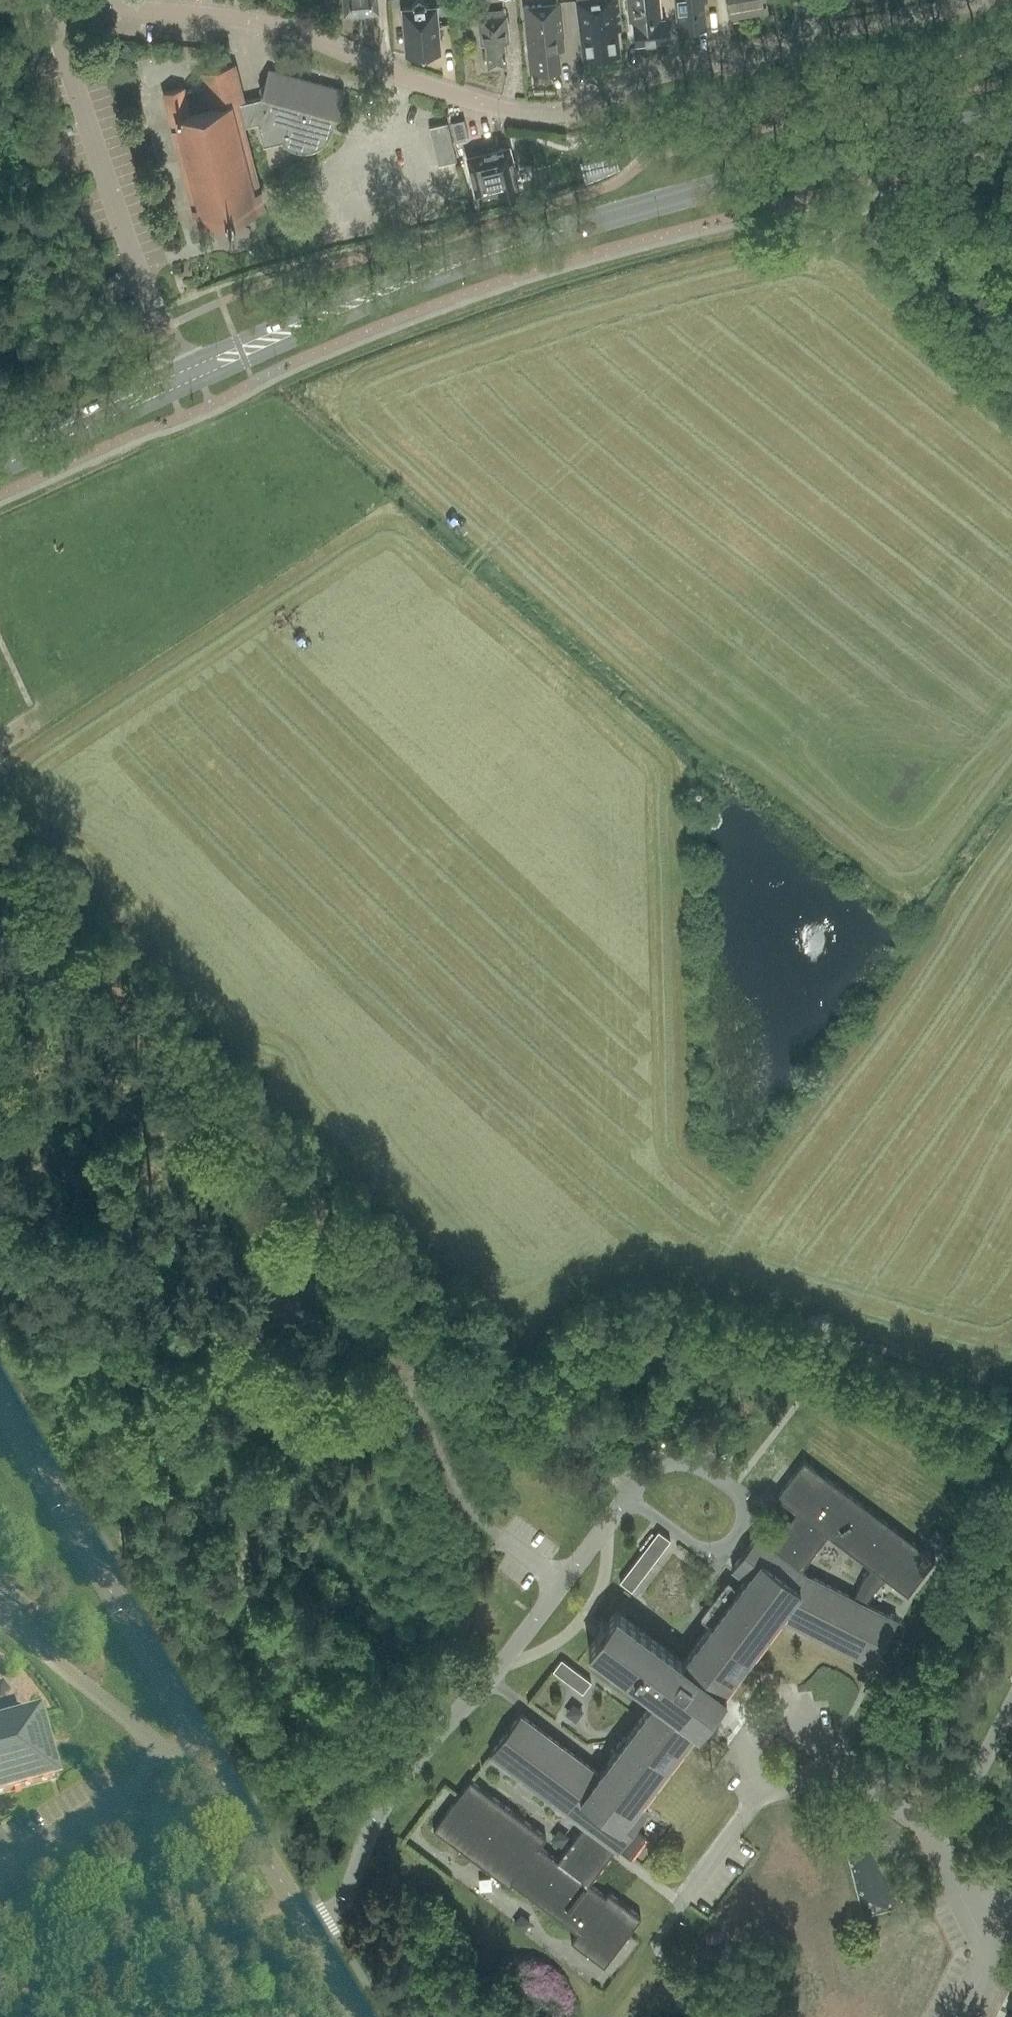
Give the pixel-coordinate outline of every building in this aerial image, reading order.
[(345,14),(380,12),(379,0),(343,0),(345,14)] [(427,6),(420,0),(419,0),(412,8),(402,9),(407,54),(441,51),(436,5),(427,6)] [(622,28),(619,0),(578,0),(584,57),(620,53),(618,29),(622,28)] [(658,0),(625,0),(627,21),(631,21),(633,44),(665,41),(663,17),(660,17),(658,0)] [(679,29),(706,26),(704,0),(676,0),(679,29)] [(767,0),(731,0),(733,11),(734,11),(735,19),(750,17),(749,9),(767,6),(767,0)] [(563,37),(561,17),(560,2),(524,5),(531,73),(560,70),(557,38),(563,37)] [(504,42),(509,41),(506,15),(479,17),(482,44),(486,43),(488,66),(506,65),(504,42)] [(326,135),(328,131),(333,133),(345,91),(270,69),(262,97),(245,102),(236,65),(203,73),(206,86),(185,91),(185,88),(165,93),(198,223),(265,205),(245,126),(259,122),(265,145),(288,139),(291,141),(295,143),(298,145),(303,146),(307,146),(312,145),(317,143),(321,141),(324,138),(326,135)] [(465,119),(452,122),(457,141),(469,138),(465,119)] [(440,165),(458,161),(449,122),(430,127),(440,165)] [(519,188),(509,147),(468,156),(477,194),(500,189),(501,192),(519,188)] [(587,152),(591,180),(620,166),(618,152),(587,152)] [(586,1825),(559,1861),(539,1846),(546,1836),(471,1780),(435,1829),(510,1885),(513,1881),(581,1932),(573,1942),(604,1965),(638,1920),(641,1916),(618,1899),(610,1893),(607,1898),(588,1884),(615,1847),(618,1850),(649,1809),(639,1801),(696,1726),(699,1729),(726,1694),(722,1691),(780,1615),(876,1664),(897,1621),(881,1612),(865,1603),(886,1575),(910,1594),(936,1559),(904,1535),(805,1460),(778,1495),(798,1510),(779,1535),(777,1538),(774,1536),(773,1536),(773,1535),(772,1535),(771,1535),(770,1535),(769,1535),(768,1535),(767,1535),(766,1535),(765,1535),(765,1536),(764,1536),(761,1534),(735,1568),(748,1578),(722,1612),(721,1612),(683,1662),(617,1612),(616,1611),(615,1612),(589,1646),(657,1698),(600,1773),(521,1713),(490,1753),(586,1825)] [(661,1528),(620,1581),(633,1587),(673,1535),(661,1528)] [(937,1529),(928,1541),(940,1551),(950,1538),(937,1529)] [(583,1692),(591,1681),(561,1659),(553,1670),(583,1692)] [(59,1780),(52,1756),(56,1755),(52,1739),(48,1741),(41,1717),(0,1728),(0,1796),(59,1780)] [(522,1915),(516,1924),(524,1930),(531,1922),(522,1915)]
